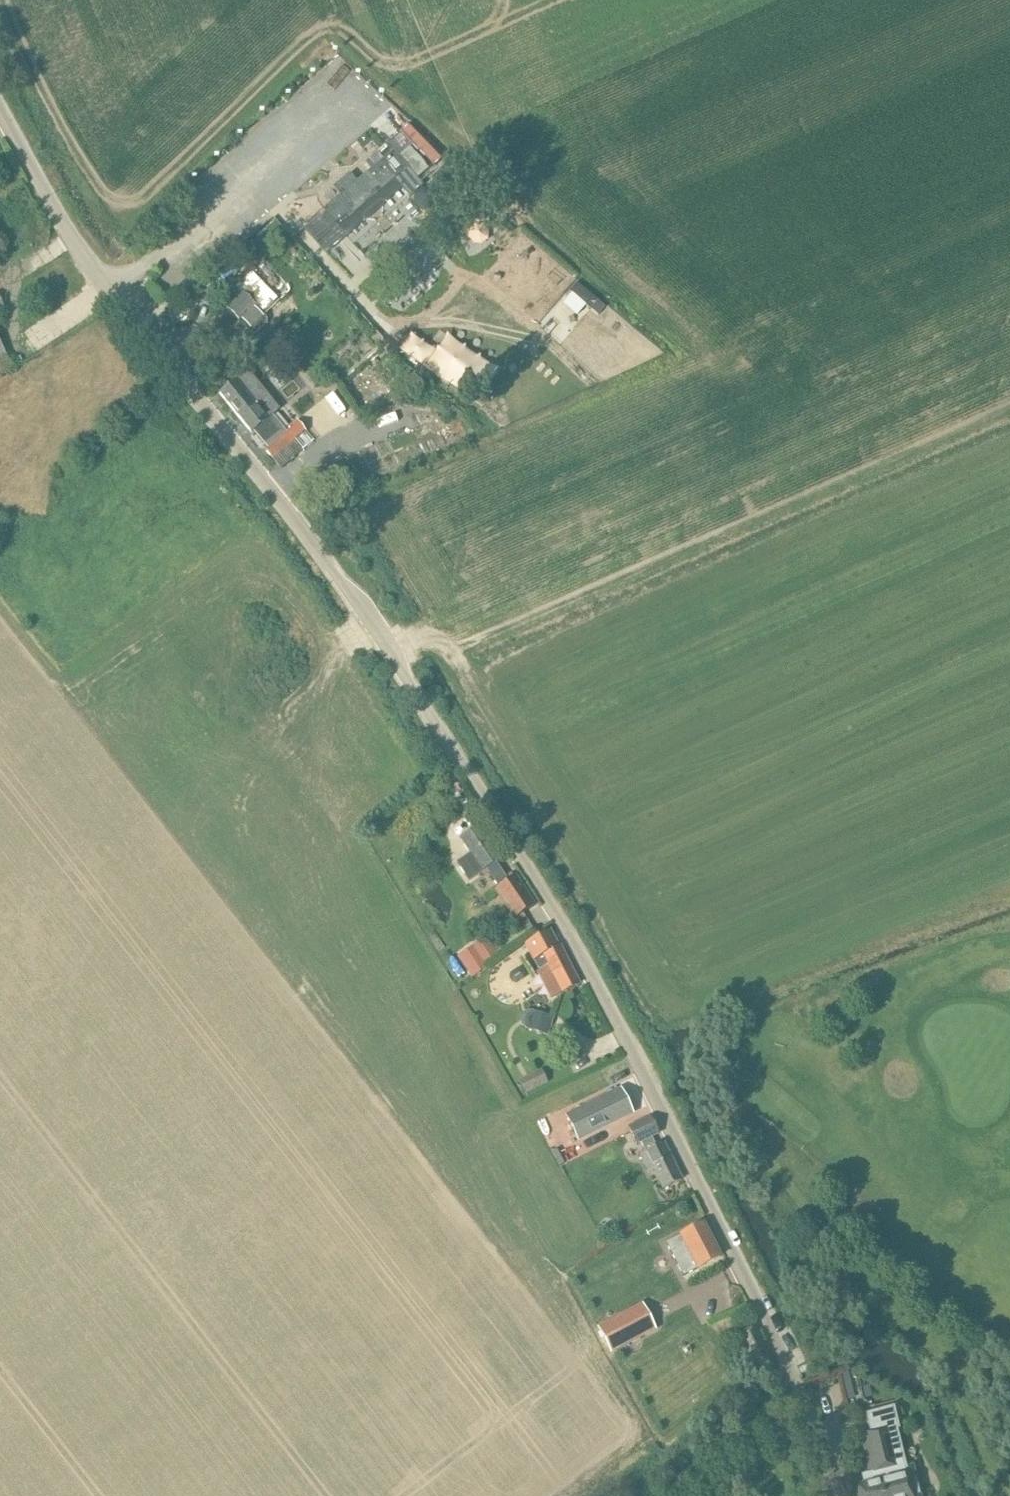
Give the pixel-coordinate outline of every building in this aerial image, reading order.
[(340,195),(325,207),(326,209),(334,219),(339,226),(338,228),(346,237),(402,189),(410,198),(424,185),(417,178),(427,169),(413,153),(404,162),(399,157),(393,150),(391,152),(386,146),(377,153),(382,159),(381,160),(372,168),(357,180),(350,172),(333,186),(340,195)] [(264,316),(281,301),(256,274),(239,289),(264,316)] [(506,297),(519,285),(511,277),(498,290),(506,297)] [(577,282),(568,292),(590,310),(591,310),(598,300),(577,282)] [(235,287),(221,300),(228,308),(237,318),(236,319),(240,323),(249,332),(250,331),(253,333),(256,333),(267,324),(267,319),(256,308),(252,304),(243,294),(243,295),(235,287)] [(11,367),(0,343),(0,372),(11,367)] [(238,384),(235,380),(219,393),(251,433),(255,430),(264,423),(267,420),(246,395),(254,389),(245,378),(238,384)] [(264,423),(255,430),(267,445),(264,448),(280,468),(302,450),(294,441),(306,430),(298,420),(276,438),(264,423)] [(470,853),(456,862),(469,881),(481,873),(483,877),(490,872),(498,887),(497,888),(495,889),(516,918),(518,917),(534,906),(514,877),(513,876),(507,881),(495,862),(500,859),(478,827),(461,838),(460,839),(470,853)] [(550,930),(532,940),(524,944),(532,959),(533,959),(538,969),(547,964),(562,992),(579,983),(559,946),(558,946),(550,930)] [(486,937),(462,953),(477,974),(500,958),(486,937)] [(525,1028),(548,1035),(553,1016),(531,1009),(525,1028)] [(525,1094),(540,1085),(535,1074),(519,1083),(525,1094)] [(621,1087),(564,1115),(578,1142),(634,1114),(621,1087)] [(540,1124),(556,1147),(573,1136),(558,1112),(540,1124)] [(650,1117),(632,1126),(627,1128),(635,1145),(641,1142),(646,1151),(640,1154),(649,1171),(654,1168),(664,1188),(681,1179),(663,1142),(656,1146),(651,1137),(658,1134),(650,1117)] [(687,1199),(668,1208),(677,1223),(695,1213),(687,1199)] [(685,1232),(666,1243),(675,1259),(683,1276),(703,1265),(720,1256),(703,1223),(700,1225),(685,1232)] [(653,1288),(654,1283),(652,1277),(647,1276),(641,1278),(639,1283),(640,1288),(647,1291),(653,1288)] [(642,1302),(598,1326),(611,1353),(656,1329),(642,1302)] [(731,1424),(747,1411),(742,1404),(725,1416),(731,1424)] [(854,1484),(857,1495),(921,1495),(913,1464),(907,1466),(897,1429),(900,1429),(894,1406),(865,1413),(870,1430),(859,1432),(869,1472),(861,1474),(863,1482),(854,1484)] [(713,1439),(703,1446),(712,1460),(722,1453),(713,1439)] [(699,1488),(707,1483),(701,1473),(693,1477),(699,1488)] [(734,1489),(739,1495),(754,1484),(749,1477),(734,1489)]
